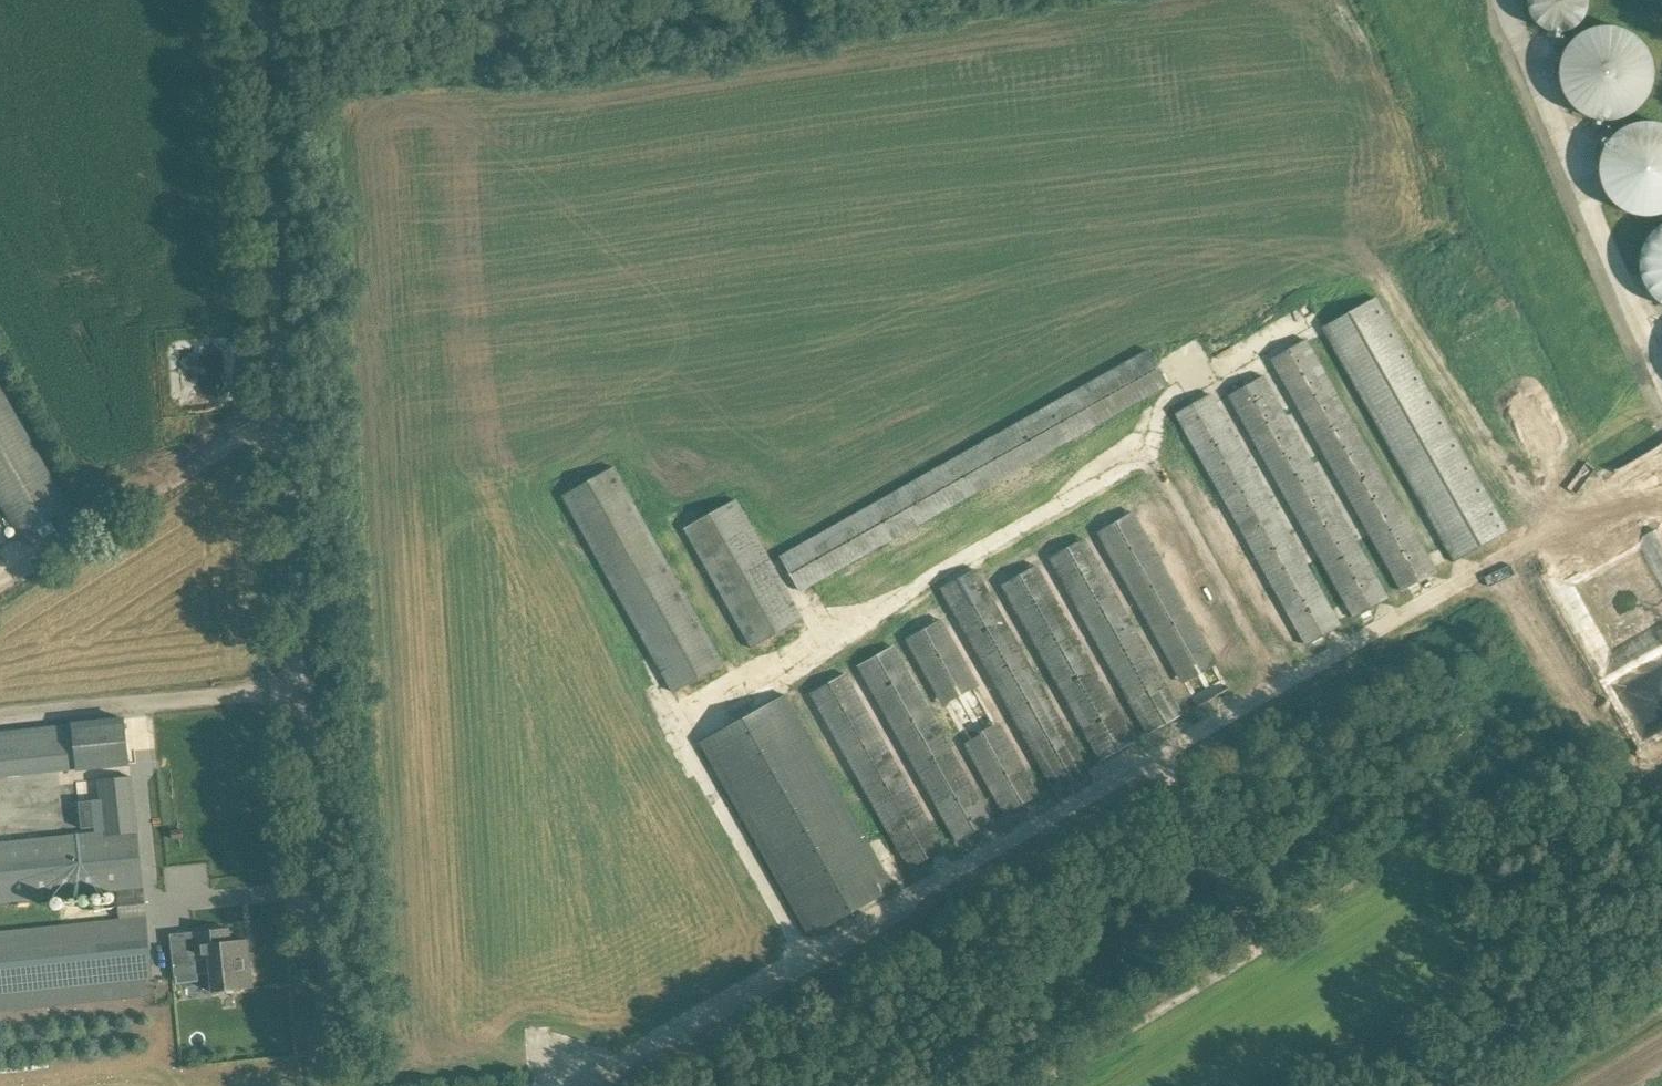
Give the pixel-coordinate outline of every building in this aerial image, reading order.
[(1583,23),(1582,0),(1533,0),(1534,25),(1583,23)] [(1641,115),(1646,28),(1569,23),(1564,111),(1641,115)] [(1606,122),(1608,209),(1661,208),(1661,121),(1606,122)] [(1649,307),(1661,306),(1661,219),(1645,220),(1649,307)] [(1506,531),(1381,293),(1326,321),(1451,559),(1506,531)] [(1431,573),(1313,334),(1276,353),(1393,591),(1431,573)] [(795,586),(1170,390),(1150,353),(776,549),(795,586)] [(1380,604),(1274,370),(1237,387),(1342,621),(1380,604)] [(20,536),(56,515),(63,529),(78,520),(0,384),(0,502),(20,536)] [(1184,405),(1293,647),(1332,630),(1222,388),(1184,405)] [(617,464),(563,491),(667,692),(725,662),(669,554),(691,543),(746,649),(802,621),(738,496),(683,524),(674,507),(647,521),(617,464)] [(1092,757),(1227,692),(1139,508),(1102,526),(1185,699),(1172,705),(1091,535),(1054,552),(1133,717),(1120,723),(1043,562),(1006,579),(1092,757)] [(1545,565),(1567,616),(1581,610),(1590,620),(1595,615),(1601,621),(1610,642),(1624,636),(1614,626),(1626,621),(1623,619),(1634,614),(1640,619),(1646,634),(1643,631),(1650,647),(1661,636),(1661,530),(1656,517),(1545,565)] [(1089,777),(980,565),(945,583),(1055,794),(1089,777)] [(1037,796),(945,616),(908,634),(1000,814),(1037,796)] [(898,643),(862,661),(949,835),(939,840),(942,846),(988,823),(898,643)] [(942,850),(848,670),(812,689),(906,869),(942,850)] [(790,690),(701,736),(794,916),(806,909),(815,928),(892,888),(790,690)] [(130,763),(125,719),(39,728),(44,772),(130,763)] [(11,776),(6,731),(0,732),(0,777),(11,776)] [(117,888),(121,921),(0,934),(0,1011),(147,995),(146,981),(145,976),(152,975),(151,966),(131,776),(109,778),(100,779),(106,832),(0,843),(0,901),(117,888)] [(82,828),(94,827),(91,800),(79,802),(82,828)] [(230,941),(229,927),(194,931),(197,960),(209,959),(213,992),(253,987),(248,939),(230,941)]
